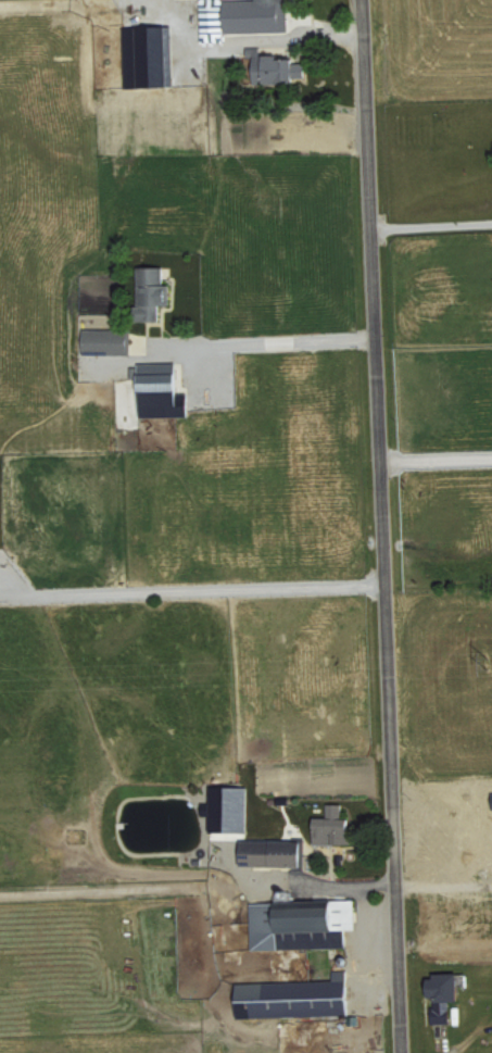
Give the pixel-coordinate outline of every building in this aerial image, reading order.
[(227,32),(289,31),(288,0),(226,0),(227,32)] [(149,25),(148,14),(125,15),(127,56),(188,53),(187,24),(149,25)] [(256,53),(256,82),(307,82),(307,62),(297,62),(297,53),(256,53)] [(167,265),(140,266),(141,320),(162,319),(161,304),(172,304),(172,281),(167,281),(167,265)] [(85,352),(132,353),(132,329),(86,328),(85,352)] [(212,787),(212,812),(212,831),(248,832),(249,787),(212,787)] [(353,845),(354,818),(344,818),(344,803),(329,803),(328,817),(316,817),(315,844),(353,845)] [(306,841),(245,840),(244,866),(306,867),(306,841)] [(253,950),(347,947),(347,929),(357,928),(356,899),(338,900),(339,906),(319,906),(319,901),(294,901),(293,891),(277,891),(278,902),(251,903),(253,950)] [(239,983),(240,1018),(350,1015),(349,969),(332,969),(333,980),(239,983)] [(452,1001),(462,1001),(461,973),(433,974),(434,1023),(452,1023),(452,1001)]
